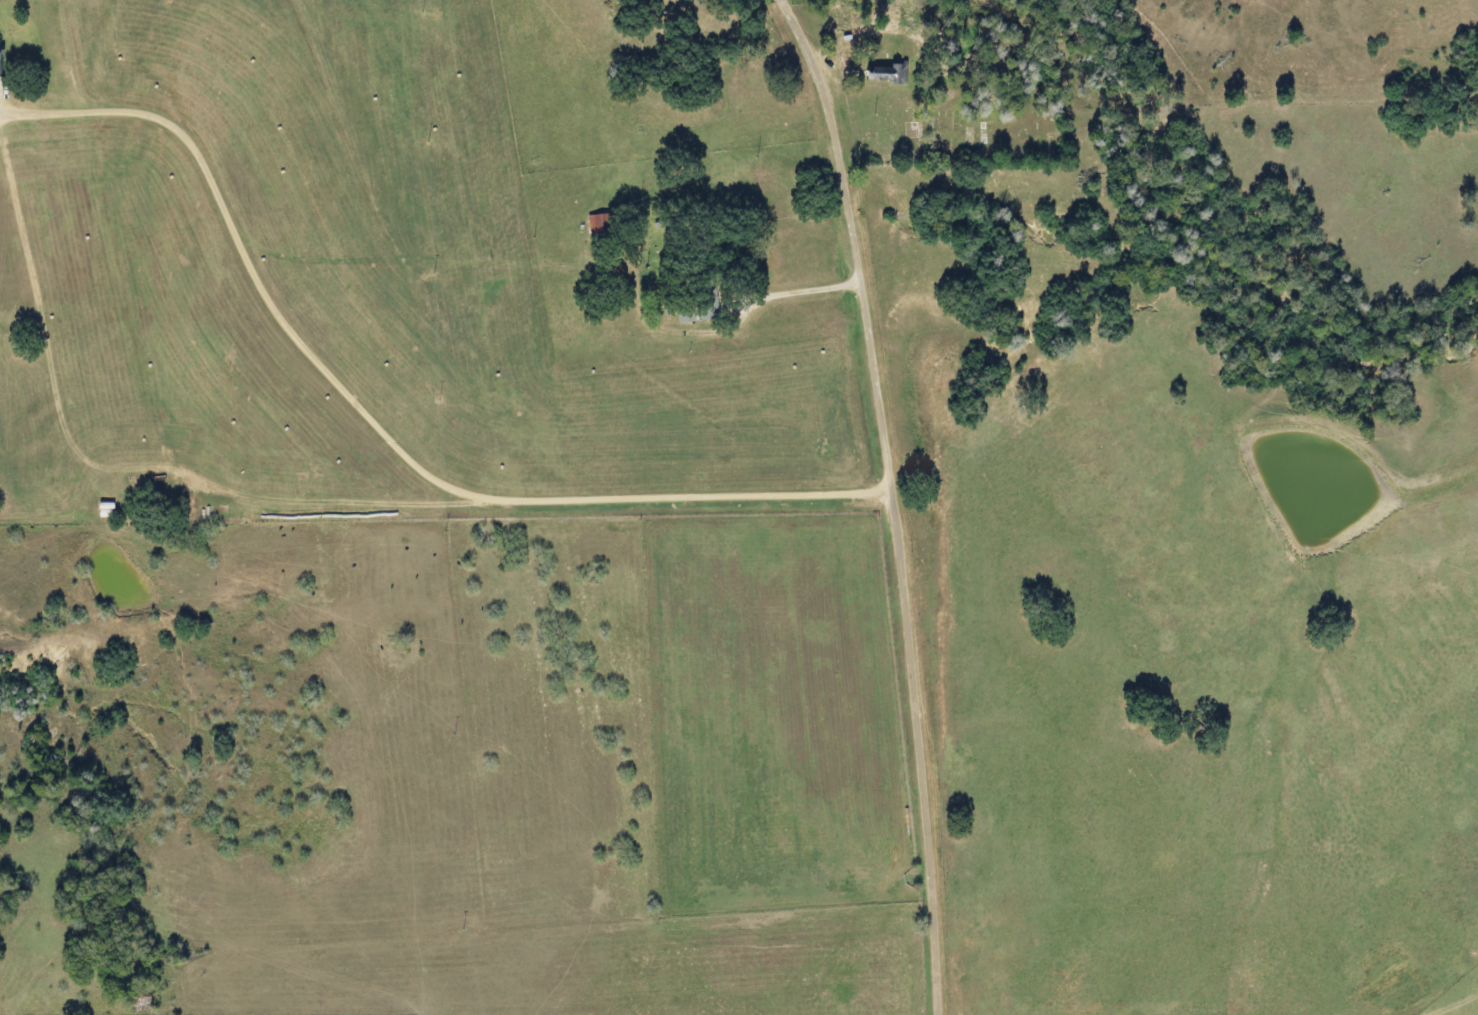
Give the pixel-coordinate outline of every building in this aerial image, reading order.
[(899,63),(882,62),(882,68),(857,68),(857,83),(899,84),(899,63)] [(583,217),(584,234),(603,233),(601,215),(583,217)] [(672,323),(687,323),(687,315),(672,315),(672,323)]
